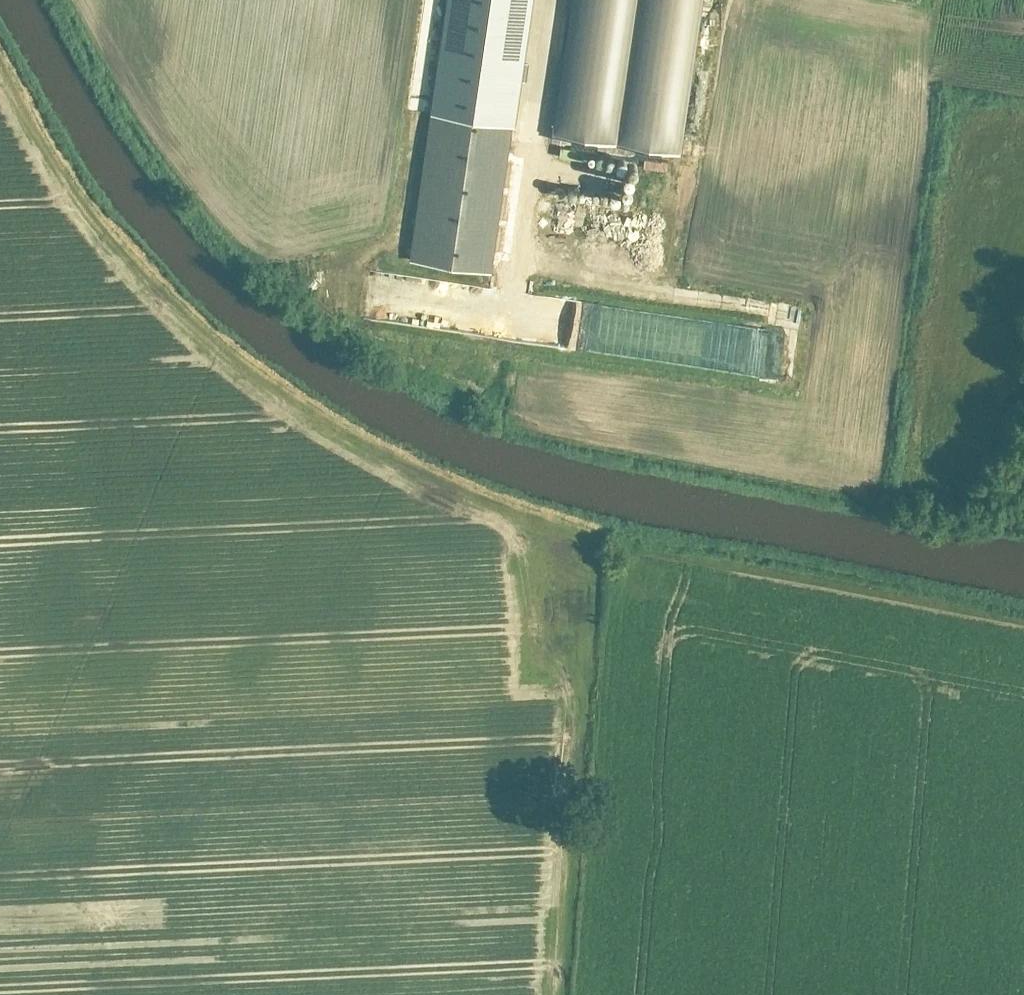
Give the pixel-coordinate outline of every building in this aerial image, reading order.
[(410,262),(491,273),(531,0),(447,0),(410,262)] [(551,138),(680,156),(702,0),(571,0),(551,138)]
